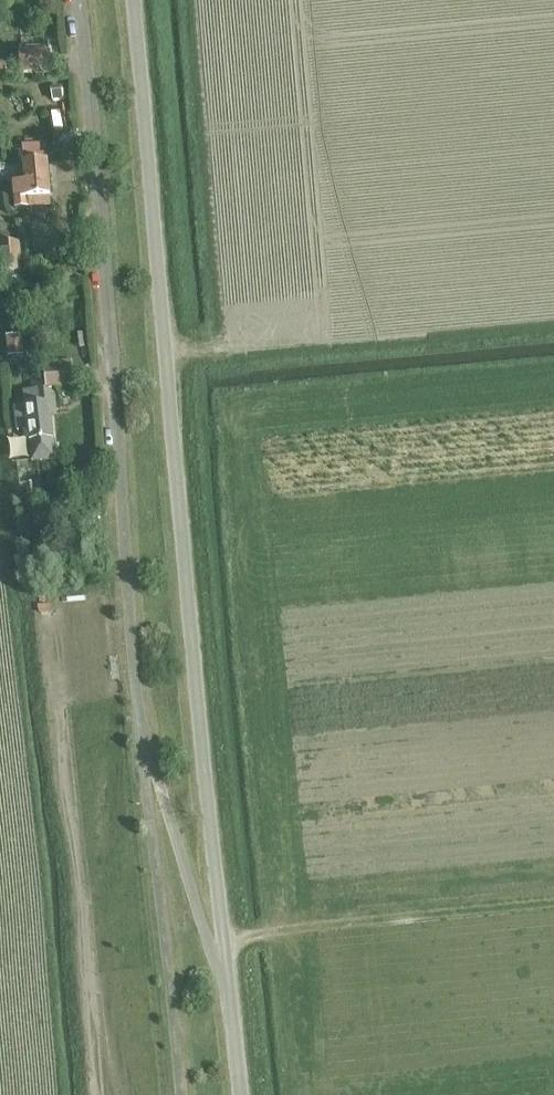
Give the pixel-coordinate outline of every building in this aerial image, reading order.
[(51,55),(44,56),(43,47),(22,50),(23,60),(19,61),(21,79),(54,74),(51,55)] [(9,80),(7,54),(0,54),(0,80),(9,80)] [(16,202),(14,202),(14,209),(51,206),(50,199),(47,163),(46,147),(25,148),(27,165),(25,165),(26,184),(14,185),(16,202)] [(0,247),(0,260),(2,276),(3,288),(23,286),(18,245),(0,247)] [(21,335),(6,336),(8,357),(22,356),(21,335)] [(31,462),(55,459),(49,407),(55,407),(53,389),(73,387),(71,369),(45,372),(46,380),(32,382),(33,391),(23,392),(25,406),(14,408),(17,432),(27,431),(31,462)]
